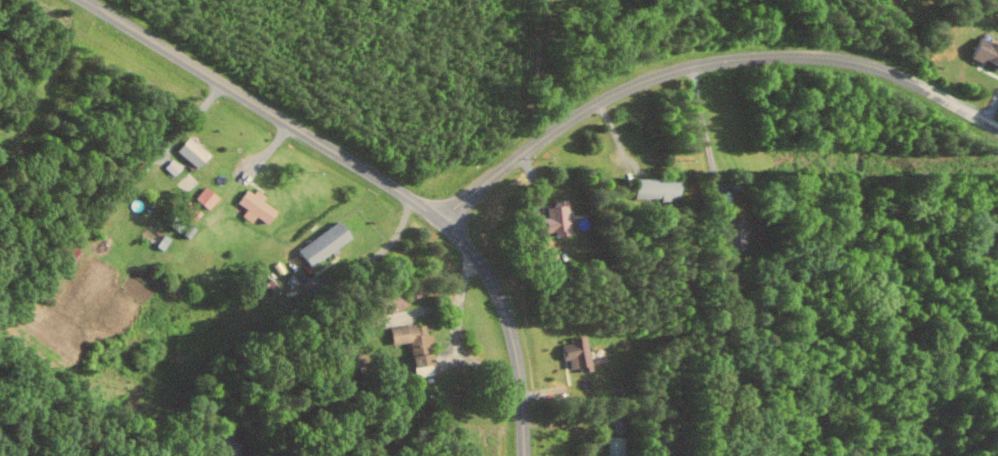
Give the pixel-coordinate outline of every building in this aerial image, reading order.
[(978,37),(969,56),(997,70),(997,46),(978,37)] [(176,151),(195,168),(206,155),(188,139),(176,151)] [(632,199),(676,198),(675,179),(632,179),(632,199)] [(194,199),(206,210),(216,198),(203,188),(194,199)] [(240,216),(250,223),(254,217),(265,225),(274,211),(260,202),(262,199),(246,188),(236,203),(245,209),(240,216)] [(567,235),(562,203),(543,206),(545,217),(540,218),(542,234),(552,232),(553,237),(567,235)] [(199,213),(191,206),(184,213),(192,221),(199,213)] [(723,221),(725,252),(744,251),(742,220),(723,221)] [(305,266),(347,242),(337,224),(295,248),(305,266)] [(162,251),(169,238),(163,235),(156,247),(162,251)] [(408,343),(411,377),(430,376),(427,334),(424,335),(424,325),(388,328),(389,345),(408,343)] [(561,345),(561,361),(568,360),(568,368),(577,368),(577,372),(587,372),(585,338),(568,338),(569,345),(561,345)] [(622,437),(607,437),(607,455),(622,455),(622,437)]
